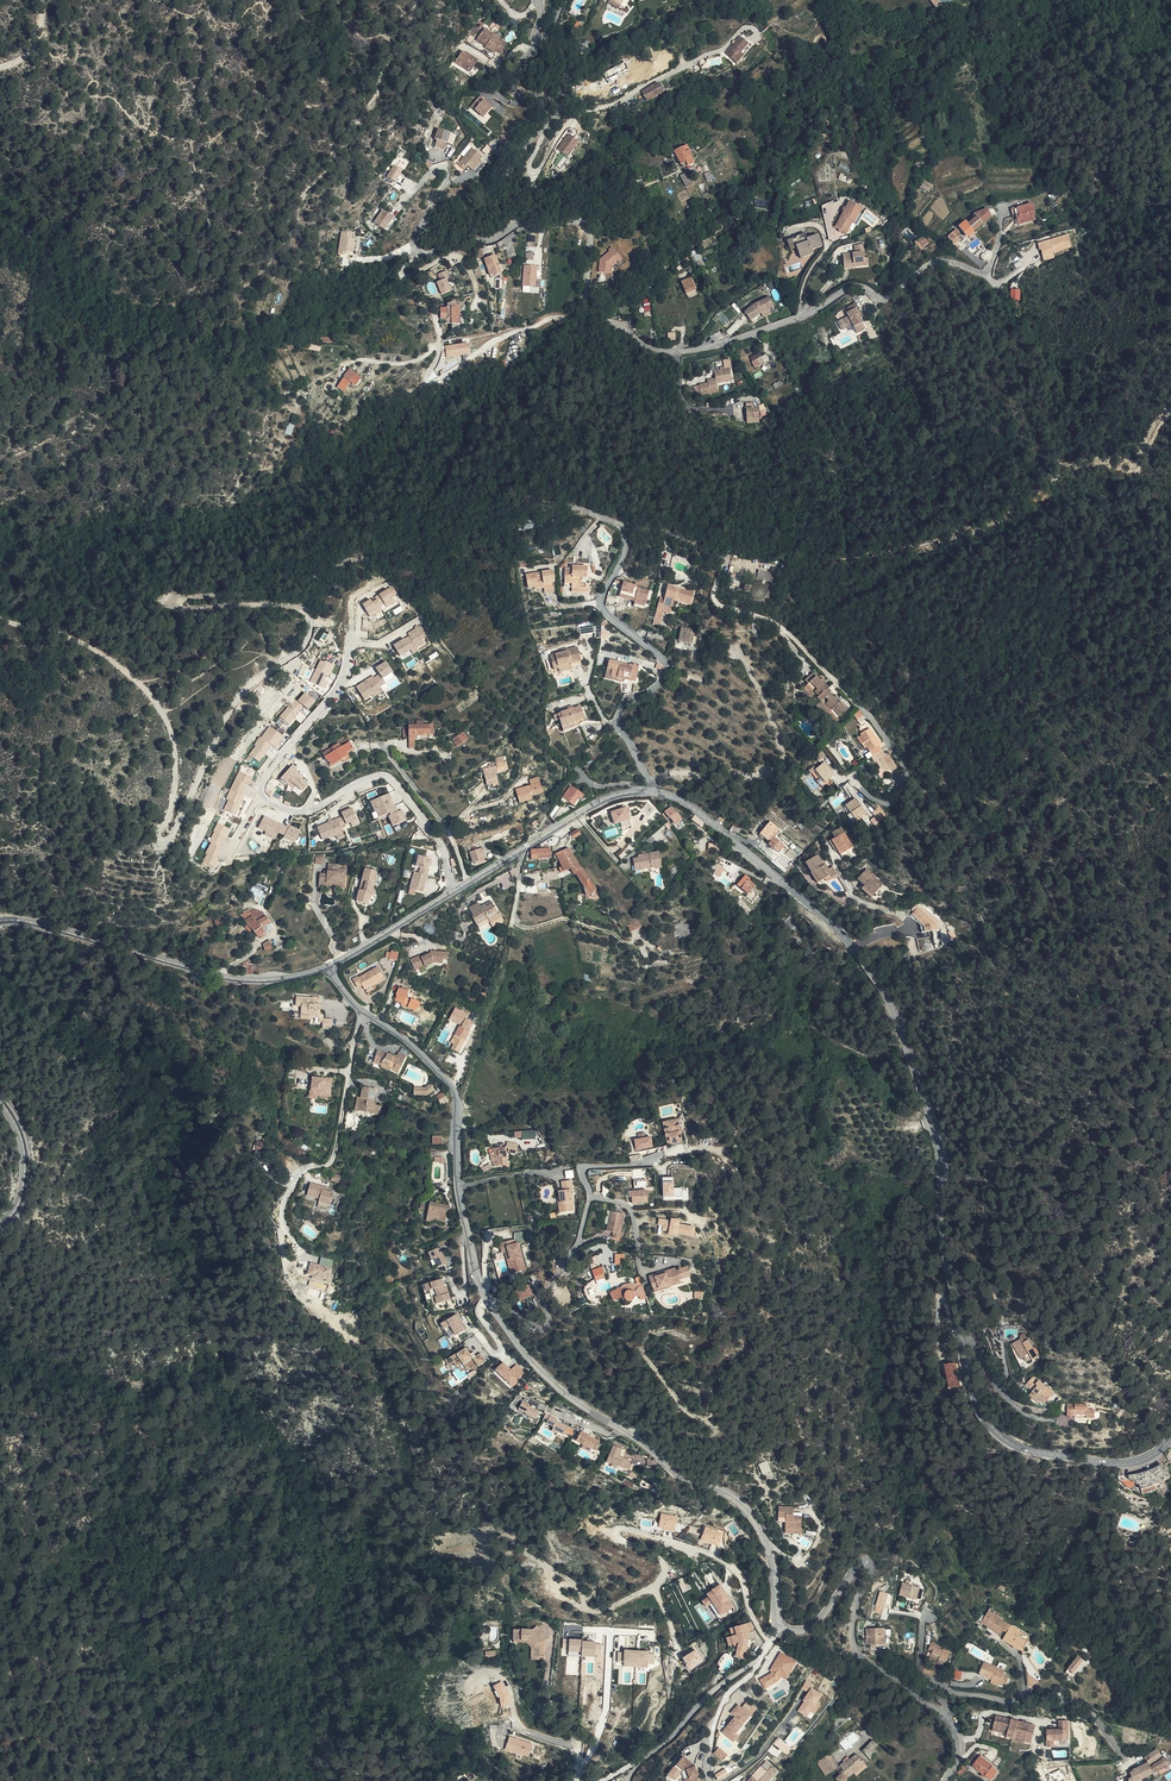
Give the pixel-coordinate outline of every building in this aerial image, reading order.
[(488,27),(482,36),(491,43),(490,45),(489,46),(498,52),(500,48),(505,52),(511,43),(505,39),(506,39),(488,27)] [(743,33),(741,35),(749,43),(742,50),(746,53),(754,44),(743,33)] [(749,43),(741,35),(726,52),(738,62),(746,53),(742,50),(749,43)] [(482,36),(481,38),(490,45),(491,43),(482,36)] [(460,60),(474,70),(482,59),(467,49),(460,60)] [(642,91),(647,100),(664,91),(658,81),(642,91)] [(472,105),(485,116),(493,108),(489,104),(490,103),(481,95),(472,105)] [(435,146),(444,149),(451,133),(439,129),(435,138),(438,139),(435,146)] [(570,133),(558,148),(568,156),(580,141),(570,133)] [(487,145),(483,151),(487,154),(491,148),(487,145)] [(689,156),(695,153),(693,145),(681,153),(687,165),(692,164),(689,158),(689,156)] [(472,168),(479,160),(483,155),(472,147),(459,163),(465,169),(468,165),(472,168)] [(696,154),(689,158),(692,164),(693,167),(700,164),(696,154)] [(481,162),(479,160),(472,168),(475,170),(481,162)] [(849,172),(851,167),(842,162),(839,166),(849,172)] [(404,171),(396,166),(389,178),(404,187),(408,179),(402,176),(404,171)] [(687,186),(693,182),(687,172),(681,176),(687,186)] [(936,187),(928,184),(926,190),(934,193),(936,187)] [(807,208),(820,203),(818,197),(805,201),(807,208)] [(857,221),(862,211),(865,206),(851,199),(845,211),(842,216),(836,227),(847,234),(855,220),(857,221)] [(1021,217),(1017,218),(1019,224),(1036,219),(1031,204),(1018,208),(1020,214),(1021,217)] [(384,210),(376,222),(385,229),(394,216),(384,210)] [(977,218),(982,224),(991,217),(986,210),(980,215),(977,218)] [(865,212),(862,211),(857,221),(860,223),(865,212)] [(968,225),(974,231),(982,224),(977,218),(972,222),(968,225)] [(968,237),(974,231),(968,225),(966,222),(959,227),(968,237)] [(352,238),(353,232),(342,230),(339,252),(347,253),(347,250),(354,251),(356,238),(352,238)] [(959,237),(958,235),(955,231),(949,237),(953,241),(959,237)] [(787,241),(790,248),(800,244),(805,255),(814,252),(812,248),(823,244),(819,234),(809,238),(808,236),(801,239),(800,236),(787,241)] [(1067,235),(1037,243),(1039,250),(1042,249),(1045,260),(1054,257),(1053,251),(1071,246),(1067,235)] [(928,236),(922,242),(927,247),(933,242),(928,236)] [(800,244),(790,248),(790,249),(797,247),(801,257),(805,255),(800,244)] [(601,259),(599,271),(612,272),(613,265),(621,258),(613,247),(611,249),(612,250),(601,259)] [(484,256),(482,249),(476,250),(479,258),(484,256)] [(860,267),(860,270),(876,269),(876,263),(873,263),(872,249),(862,249),(862,257),(850,257),(850,267),(860,267)] [(494,254),(489,256),(490,260),(486,261),(491,275),(495,273),(495,274),(502,272),(498,260),(497,261),(494,254)] [(538,265),(525,264),(524,275),(525,275),(525,279),(524,279),(524,285),(536,286),(538,265)] [(452,290),(448,277),(450,277),(448,271),(439,273),(441,281),(438,282),(441,293),(452,290)] [(691,277),(682,281),(686,293),(696,289),(691,277)] [(1012,289),(1012,299),(1020,299),(1021,289),(1012,289)] [(770,297),(757,302),(745,312),(751,320),(762,311),(775,308),(770,297)] [(465,311),(464,304),(460,305),(460,300),(453,300),(452,307),(452,310),(452,313),(453,318),(453,322),(458,322),(458,317),(458,313),(461,312),(465,311)] [(855,313),(864,309),(861,304),(853,309),(855,313)] [(864,315),(866,314),(864,309),(855,313),(852,314),(854,317),(843,323),(847,331),(859,325),(863,334),(871,329),(866,318),(864,315)] [(446,345),(448,356),(463,355),(464,360),(472,354),(470,342),(446,345)] [(758,364),(768,360),(766,355),(756,360),(758,364)] [(771,359),(768,360),(758,364),(757,365),(760,371),(773,365),(771,359)] [(366,377),(355,370),(349,378),(355,382),(357,380),(362,384),(366,377)] [(731,370),(726,371),(721,372),(715,373),(716,378),(707,380),(708,382),(700,384),(702,393),(719,390),(718,383),(733,381),(731,370)] [(791,385),(790,383),(783,386),(785,391),(794,386),(793,384),(791,385)] [(753,407),(746,408),(748,422),(760,421),(759,407),(753,408),(753,407)] [(286,433),(292,434),(295,424),(289,422),(286,433)] [(586,577),(586,567),(572,566),(571,568),(564,569),(564,587),(571,587),(571,591),(588,592),(589,577),(586,577)] [(754,578),(770,582),(772,574),(756,570),(754,578)] [(529,590),(534,589),(534,586),(537,586),(537,582),(542,582),(543,588),(544,593),(554,592),(552,582),(554,582),(552,571),(525,575),(527,588),(529,588),(529,590)] [(650,589),(639,586),(635,585),(635,584),(624,580),(621,591),(631,594),(632,592),(636,594),(635,599),(634,601),(645,604),(650,589)] [(659,595),(656,606),(662,606),(672,607),(675,598),(691,602),(695,589),(689,587),(688,590),(667,584),(664,596),(659,595)] [(750,587),(744,585),(742,591),(748,593),(749,597),(752,599),(755,600),(759,600),(762,598),(764,595),(764,592),(763,589),(761,586),(758,584),(754,584),(750,587)] [(391,587),(378,593),(384,604),(394,599),(393,597),(396,596),(391,587)] [(370,598),(361,603),(367,613),(379,607),(375,599),(372,601),(370,598)] [(662,606),(656,606),(654,616),(661,618),(663,609),(671,611),(672,607),(662,606)] [(596,638),(600,637),(600,634),(600,631),(599,624),(595,624),(595,623),(576,626),(577,630),(580,630),(580,635),(595,633),(596,638)] [(409,635),(393,644),(400,656),(411,649),(413,653),(419,650),(418,648),(427,642),(422,634),(425,633),(420,625),(419,626),(418,624),(414,626),(415,628),(408,632),(409,635)] [(678,639),(685,641),(691,642),(694,633),(695,629),(681,626),(678,639)] [(550,655),(552,663),(557,662),(559,667),(571,664),(571,662),(581,659),(578,646),(568,649),(568,651),(561,652),(550,655)] [(571,664),(559,667),(559,670),(582,665),(581,659),(571,662),(571,664)] [(611,675),(635,680),(639,664),(632,663),(632,665),(629,664),(628,667),(620,665),(621,662),(609,659),(607,668),(612,669),(611,675)] [(322,661),(311,683),(323,688),(334,665),(322,661)] [(392,672),(386,663),(377,669),(381,675),(376,678),(374,676),(358,686),(366,699),(373,694),(374,696),(383,690),(381,686),(386,683),(383,678),(392,672)] [(634,683),(635,680),(611,675),(612,669),(607,668),(605,677),(622,681),(622,680),(634,683)] [(818,697),(829,687),(825,683),(821,679),(814,672),(809,677),(812,680),(809,682),(806,685),(814,693),(818,697)] [(811,696),(814,693),(806,685),(803,688),(811,696)] [(829,687),(818,697),(821,701),(817,705),(821,709),(823,707),(833,717),(836,720),(849,709),(841,700),(839,703),(835,698),(830,693),(831,692),(828,689),(829,687)] [(289,705),(280,715),(289,724),(305,706),(310,709),(317,701),(306,691),(298,700),(296,698),(289,706),(289,705)] [(581,706),(557,714),(559,720),(562,727),(579,722),(578,721),(585,718),(581,706)] [(823,707),(821,709),(820,710),(830,720),(833,717),(823,707)] [(863,714),(859,712),(854,716),(858,720),(862,716),(863,714)] [(579,722),(562,727),(563,731),(580,725),(580,724),(579,722)] [(409,738),(429,737),(428,725),(409,725),(409,738)] [(270,726),(262,737),(272,745),(276,748),(284,736),(270,726)] [(875,736),(869,727),(862,731),(860,733),(859,734),(864,740),(862,741),(866,747),(874,760),(876,759),(880,766),(875,770),(876,771),(875,773),(878,778),(885,774),(886,775),(896,767),(886,752),(883,753),(878,745),(880,743),(876,736),(875,736)] [(456,736),(451,739),(456,746),(466,739),(462,732),(456,736)] [(864,740),(859,734),(856,736),(860,743),(862,741),(864,740)] [(260,736),(255,743),(257,744),(250,753),(261,761),(272,745),(262,737),(260,736)] [(345,754),(348,753),(353,750),(346,739),(322,754),(327,763),(329,762),(331,766),(342,760),(347,757),(345,754)] [(815,752),(813,754),(819,760),(825,754),(819,748),(815,752)] [(351,758),(348,753),(345,754),(347,757),(342,760),(343,763),(351,758)] [(496,768),(497,767),(504,766),(503,764),(503,759),(502,756),(494,758),(496,765),(496,768)] [(834,775),(824,762),(815,770),(825,782),(834,775)] [(293,764),(281,778),(295,789),(297,787),(304,791),(310,783),(304,778),(305,777),(298,771),(299,768),(293,764)] [(484,781),(488,780),(490,780),(490,779),(496,778),(494,771),(494,768),(486,770),(486,772),(482,772),(484,781)] [(230,799),(225,808),(236,813),(244,795),(242,794),(248,782),(250,783),(253,776),(240,770),(227,797),(230,799)] [(536,777),(528,779),(530,785),(515,790),(519,803),(530,800),(529,796),(541,793),(536,777)] [(585,795),(572,785),(564,797),(576,806),(585,795)] [(388,794),(371,803),(374,810),(375,810),(378,816),(389,811),(395,825),(405,820),(401,811),(397,813),(394,807),(392,808),(388,802),(391,801),(388,794)] [(846,810),(849,814),(854,821),(864,814),(856,802),(854,800),(844,807),(846,810)] [(354,808),(344,813),(345,815),(348,822),(358,818),(354,808)] [(631,827),(625,808),(610,813),(614,825),(619,823),(621,830),(631,827)] [(668,808),(662,812),(667,819),(668,818),(672,823),(672,822),(673,824),(678,820),(677,819),(678,818),(673,812),(672,812),(668,808)] [(886,816),(879,808),(872,813),(876,817),(880,822),(886,816)] [(345,815),(339,818),(341,825),(348,822),(345,815)] [(705,822),(696,815),(692,819),(703,827),(705,822)] [(301,833),(288,826),(288,828),(265,816),(259,828),(266,832),(265,835),(276,840),(279,834),(285,837),(283,839),(295,845),(301,833)] [(880,822),(876,817),(870,822),(874,827),(880,822)] [(341,825),(339,818),(319,826),(324,837),(332,834),(333,835),(344,831),(341,825)] [(780,826),(770,818),(759,832),(764,836),(766,833),(772,838),(774,835),(780,826)] [(212,841),(220,846),(230,828),(219,822),(214,830),(216,831),(211,841),(212,841)] [(525,827),(524,824),(522,825),(515,827),(516,831),(518,830),(519,833),(524,831),(523,828),(525,827)] [(731,829),(735,834),(739,827),(734,824),(731,829)] [(573,839),(582,833),(579,828),(570,834),(573,839)] [(835,838),(831,840),(837,850),(840,855),(847,851),(846,849),(851,846),(840,828),(832,833),(835,838)] [(774,835),(772,838),(769,841),(778,847),(779,845),(781,847),(784,843),(774,835)] [(837,850),(831,840),(829,842),(834,851),(837,850)] [(220,846),(212,841),(206,852),(208,852),(203,861),(214,867),(219,858),(218,858),(223,848),(220,846)] [(721,843),(709,843),(709,851),(720,851),(721,843)] [(484,856),(481,847),(468,851),(472,861),(474,861),(474,862),(483,859),(482,857),(484,856)] [(535,848),(536,857),(550,856),(549,847),(544,848),(535,848)] [(566,858),(572,855),(567,847),(551,854),(554,860),(557,859),(561,865),(562,865),(567,862),(566,858)] [(640,864),(640,868),(656,866),(656,868),(662,867),(659,851),(647,853),(643,854),(638,854),(638,857),(633,858),(634,865),(640,864)] [(831,867),(827,869),(823,861),(821,862),(817,854),(804,861),(809,871),(811,870),(817,881),(824,877),(822,872),(826,870),(828,875),(830,877),(835,874),(831,867)] [(316,855),(315,864),(323,864),(324,855),(316,855)] [(431,858),(421,855),(418,865),(423,866),(421,873),(416,872),(411,886),(424,890),(430,869),(428,868),(431,858)] [(579,867),(572,855),(566,858),(567,862),(562,865),(561,865),(563,870),(565,869),(570,867),(572,871),(575,870),(579,867)] [(327,882),(345,884),(347,869),(340,869),(340,865),(329,863),(328,871),(328,874),(324,874),(320,874),(319,885),(327,885),(327,882)] [(580,866),(579,867),(575,870),(585,884),(585,885),(590,882),(580,866)] [(375,876),(377,871),(367,868),(358,900),(368,903),(370,898),(372,898),(373,894),(375,894),(378,881),(376,881),(377,876),(375,876)] [(811,870),(809,871),(808,872),(814,882),(817,881),(811,870)] [(864,887),(863,889),(873,898),(879,891),(877,890),(880,886),(874,880),(875,879),(867,871),(858,881),(864,887)] [(750,879),(751,878),(746,874),(738,884),(748,893),(756,884),(750,879)] [(583,885),(585,891),(590,892),(595,889),(590,882),(585,885),(585,884),(583,885)] [(873,898),(863,889),(861,891),(871,900),(873,898)] [(496,914),(497,914),(492,902),(488,904),(487,905),(484,906),(484,904),(479,906),(477,902),(468,907),(472,916),(471,916),(474,923),(486,918),(486,919),(496,914)] [(918,907),(911,914),(924,927),(924,929),(935,929),(935,924),(918,907)] [(256,934),(257,934),(260,932),(263,931),(265,929),(266,929),(264,924),(269,921),(263,910),(262,911),(259,908),(253,912),(244,917),(247,921),(249,924),(251,928),(253,929),(256,934)] [(232,909),(224,913),(227,918),(235,914),(232,909)] [(496,914),(486,919),(488,922),(498,917),(499,916),(501,915),(499,912),(497,914),(496,914)] [(224,913),(216,917),(219,922),(227,918),(224,913)] [(637,927),(642,925),(637,919),(632,921),(637,927)] [(637,927),(632,921),(632,920),(626,924),(631,930),(637,927)] [(674,923),(676,936),(691,934),(690,921),(674,923)] [(427,922),(423,930),(433,935),(437,927),(427,922)] [(273,948),(270,939),(263,943),(265,950),(273,948)] [(394,957),(396,949),(389,947),(387,956),(394,957)] [(439,962),(439,958),(442,959),(444,958),(445,952),(445,951),(431,950),(431,952),(427,952),(426,952),(419,955),(417,953),(407,957),(411,967),(416,965),(421,963),(421,964),(430,961),(439,962)] [(373,980),(381,976),(374,965),(355,976),(354,974),(349,977),(354,985),(359,983),(365,993),(376,986),(373,980)] [(405,989),(406,986),(400,983),(398,986),(397,985),(394,991),(396,992),(394,997),(400,1000),(399,1002),(405,1004),(409,997),(403,994),(405,989)] [(300,997),(299,1005),(303,1006),(302,1013),(310,1014),(310,1017),(320,1017),(320,1022),(324,1022),(323,1029),(333,1029),(333,1020),(324,1020),(324,1015),(320,1015),(321,1010),(319,1010),(319,1006),(321,1006),(321,997),(316,997),(316,998),(300,997)] [(412,999),(409,1006),(417,1010),(420,1002),(412,999)] [(450,1042),(453,1044),(450,1049),(457,1053),(469,1031),(459,1026),(450,1042)] [(401,1067),(404,1062),(406,1057),(401,1055),(399,1054),(397,1057),(394,1056),(393,1057),(388,1055),(377,1053),(374,1064),(382,1066),(383,1065),(389,1068),(388,1069),(397,1073),(398,1074),(401,1067)] [(286,1080),(294,1081),(295,1072),(288,1071),(286,1080)] [(312,1080),(310,1093),(316,1094),(316,1097),(329,1098),(332,1080),(325,1079),(325,1081),(323,1081),(323,1083),(318,1082),(318,1080),(312,1080)] [(431,1084),(426,1087),(428,1094),(435,1090),(431,1084)] [(362,1100),(365,1086),(362,1086),(360,1097),(357,1096),(356,1103),(359,1104),(358,1110),(366,1112),(366,1108),(371,1108),(371,1113),(377,1113),(378,1105),(372,1104),(373,1102),(362,1100)] [(375,1088),(365,1086),(362,1100),(373,1102),(375,1088)] [(445,1097),(442,1093),(435,1097),(438,1101),(445,1097)] [(448,1102),(445,1097),(438,1101),(441,1106),(448,1102)] [(678,1121),(664,1124),(668,1143),(683,1140),(678,1121)] [(537,1137),(536,1129),(522,1131),(523,1139),(537,1137)] [(433,1143),(441,1142),(440,1135),(432,1136),(433,1143)] [(637,1149),(653,1146),(651,1136),(635,1140),(637,1149)] [(258,1143),(256,1153),(262,1155),(264,1144),(258,1143)] [(516,1155),(517,1145),(507,1144),(506,1148),(505,1148),(505,1150),(509,1150),(509,1153),(516,1155)] [(494,1154),(491,1155),(491,1163),(493,1163),(493,1165),(494,1165),(495,1168),(499,1168),(498,1166),(503,1166),(503,1167),(508,1166),(506,1151),(503,1152),(502,1148),(500,1148),(500,1149),(494,1150),(494,1154)] [(341,1177),(331,1175),(329,1181),(340,1183),(341,1177)] [(674,1177),(662,1178),(663,1197),(682,1196),(682,1189),(675,1189),(674,1177)] [(572,1190),(574,1189),(572,1180),(563,1182),(564,1191),(560,1191),(561,1197),(562,1203),(564,1202),(565,1211),(574,1210),(572,1194),(572,1190)] [(321,1191),(322,1188),(309,1184),(306,1196),(318,1200),(317,1203),(329,1207),(333,1194),(326,1192),(321,1191)] [(647,1192),(635,1193),(636,1198),(632,1198),(632,1205),(647,1204),(647,1192)] [(426,1217),(432,1219),(433,1216),(438,1217),(438,1220),(444,1221),(446,1214),(448,1214),(450,1208),(429,1203),(426,1217)] [(621,1237),(624,1218),(611,1216),(607,1235),(613,1237),(613,1242),(623,1244),(624,1238),(621,1237)] [(661,1231),(667,1233),(667,1234),(676,1236),(676,1235),(692,1238),(694,1228),(678,1225),(679,1222),(670,1220),(669,1221),(663,1220),(658,1219),(656,1226),(661,1227),(661,1231)] [(516,1235),(516,1241),(518,1245),(520,1244),(527,1242),(524,1232),(516,1235)] [(520,1244),(518,1245),(513,1246),(512,1242),(501,1246),(504,1255),(507,1254),(510,1253),(516,1274),(528,1270),(520,1244)] [(436,1254),(434,1250),(425,1254),(428,1260),(431,1259),(436,1270),(444,1266),(445,1267),(452,1264),(448,1257),(442,1260),(439,1253),(436,1254)] [(510,1253),(507,1254),(513,1275),(516,1274),(510,1253)] [(615,1253),(615,1264),(624,1264),(624,1253),(615,1253)] [(597,1255),(589,1258),(592,1268),(600,1266),(597,1255)] [(313,1278),(323,1281),(327,1282),(333,1263),(321,1260),(319,1268),(311,1266),(307,1277),(313,1278)] [(602,1272),(600,1267),(589,1270),(592,1280),(602,1277),(601,1272),(602,1272)] [(658,1278),(657,1276),(648,1279),(651,1290),(657,1288),(658,1290),(669,1287),(670,1288),(680,1285),(679,1282),(690,1278),(687,1269),(676,1273),(675,1270),(665,1273),(666,1276),(658,1278)] [(449,1300),(447,1293),(445,1294),(443,1288),(440,1279),(424,1285),(426,1291),(428,1290),(433,1305),(449,1300)] [(634,1299),(644,1296),(642,1288),(639,1279),(636,1280),(635,1281),(636,1284),(637,1285),(635,1288),(631,1286),(626,1286),(622,1288),(620,1290),(618,1293),(609,1297),(610,1302),(619,1299),(620,1303),(622,1302),(625,1304),(627,1304),(629,1304),(631,1303),(633,1301),(634,1299)] [(657,1288),(651,1290),(653,1295),(670,1289),(670,1288),(669,1287),(658,1290),(657,1288)] [(537,1295),(534,1289),(530,1291),(528,1289),(521,1292),(523,1294),(530,1308),(529,1308),(530,1310),(534,1308),(537,1313),(541,1311),(533,1297),(537,1295)] [(454,1317),(438,1325),(442,1331),(448,1328),(453,1338),(463,1332),(454,1317)] [(1036,1357),(1024,1336),(1020,1338),(1020,1341),(1014,1345),(1023,1360),(1025,1365),(1032,1361),(1032,1362),(1039,1358),(1038,1356),(1036,1357)] [(1023,1360),(1014,1345),(1012,1346),(1020,1361),(1023,1360)] [(445,1359),(453,1371),(459,1368),(461,1371),(464,1369),(467,1374),(467,1373),(474,1369),(486,1360),(481,1352),(476,1356),(473,1351),(470,1353),(466,1347),(457,1353),(456,1352),(448,1358),(447,1357),(445,1359)] [(956,1388),(949,1366),(939,1369),(946,1391),(956,1388)] [(513,1369),(508,1374),(500,1367),(493,1374),(507,1387),(514,1380),(516,1383),(522,1377),(513,1369)] [(1033,1392),(1041,1400),(1040,1401),(1044,1405),(1055,1394),(1047,1388),(1039,1381),(1037,1384),(1032,1379),(1026,1385),(1033,1392)] [(516,1383),(514,1380),(507,1387),(510,1390),(516,1383)] [(1041,1400),(1033,1392),(1030,1396),(1038,1404),(1040,1401),(1041,1400)] [(535,1421),(538,1414),(527,1409),(528,1407),(521,1404),(518,1411),(524,1414),(524,1415),(535,1421)] [(1067,1417),(1075,1418),(1075,1416),(1085,1416),(1085,1419),(1093,1420),(1094,1411),(1086,1411),(1086,1406),(1060,1404),(1058,1413),(1067,1413),(1067,1417)] [(552,1431),(557,1434),(563,1436),(564,1437),(568,1428),(556,1423),(557,1421),(549,1418),(546,1425),(553,1429),(552,1431)] [(578,1443),(584,1434),(580,1432),(575,1442),(582,1446),(582,1445),(578,1443)] [(599,1442),(584,1434),(578,1443),(582,1445),(583,1445),(595,1451),(599,1442)] [(607,1456),(606,1462),(605,1464),(615,1468),(619,1469),(620,1467),(627,1469),(629,1463),(621,1461),(620,1464),(613,1461),(615,1459),(616,1459),(619,1451),(612,1448),(608,1457),(607,1456)] [(767,1460),(759,1463),(763,1474),(771,1471),(767,1460)] [(1139,1485),(1140,1488),(1154,1484),(1155,1484),(1168,1478),(1162,1467),(1151,1473),(1138,1476),(1130,1477),(1130,1479),(1132,1480),(1137,1485),(1139,1485)] [(1143,1495),(1157,1491),(1154,1484),(1140,1488),(1142,1495),(1143,1495)] [(802,1534),(802,1517),(793,1516),(794,1506),(779,1505),(778,1521),(785,1522),(785,1533),(802,1534)] [(674,1530),(677,1516),(662,1513),(659,1526),(664,1528),(674,1530)] [(724,1533),(706,1526),(701,1539),(719,1546),(724,1533)] [(910,1596),(916,1598),(920,1586),(903,1582),(900,1594),(905,1595),(910,1596)] [(725,1594),(720,1585),(707,1594),(709,1597),(702,1601),(705,1607),(709,1604),(712,1602),(720,1615),(723,1613),(733,1607),(728,1599),(725,1601),(722,1596),(725,1594)] [(881,1614),(886,1598),(884,1598),(886,1592),(880,1591),(874,1612),(881,1614)] [(712,1602),(709,1604),(719,1620),(725,1616),(723,1613),(720,1615),(712,1602)] [(991,1608),(989,1611),(998,1616),(1000,1613),(991,1608)] [(1011,1627),(1012,1625),(998,1616),(989,1611),(982,1621),(1002,1634),(1005,1629),(1008,1631),(1011,1627)] [(750,1622),(743,1624),(745,1632),(752,1630),(750,1622)] [(738,1642),(736,1650),(744,1652),(746,1646),(744,1646),(745,1643),(747,1643),(747,1639),(745,1632),(743,1624),(734,1627),(736,1635),(730,1637),(732,1644),(738,1642)] [(1029,1635),(1012,1625),(1011,1627),(1008,1631),(1004,1639),(1021,1649),(1029,1635)] [(528,1629),(519,1629),(518,1636),(518,1640),(524,1640),(530,1646),(531,1654),(535,1654),(535,1656),(541,1656),(541,1640),(538,1637),(541,1634),(532,1626),(528,1629)] [(871,1635),(871,1644),(885,1644),(885,1627),(867,1627),(867,1635),(871,1635)] [(518,1636),(519,1629),(509,1629),(509,1640),(518,1640),(518,1636)] [(528,1659),(541,1659),(541,1656),(535,1656),(535,1654),(531,1654),(530,1646),(524,1640),(518,1640),(517,1643),(523,1643),(528,1647),(528,1659)] [(567,1653),(580,1654),(580,1658),(594,1658),(594,1643),(582,1643),(582,1641),(581,1641),(568,1640),(567,1653)] [(946,1664),(950,1653),(943,1650),(944,1648),(936,1645),(937,1642),(932,1641),(929,1649),(933,1650),(930,1657),(935,1659),(939,1660),(939,1662),(946,1664)] [(622,1652),(622,1663),(648,1664),(648,1663),(648,1654),(648,1652),(622,1652)] [(769,1673),(763,1677),(767,1685),(776,1680),(779,1675),(784,1678),(794,1661),(778,1652),(774,1660),(776,1661),(774,1665),(772,1664),(769,1670),(771,1671),(769,1673)] [(493,1653),(482,1654),(483,1662),(494,1661),(493,1653)] [(1070,1668),(1075,1672),(1084,1660),(1079,1656),(1070,1668)] [(1000,1683),(1000,1684),(1005,1686),(1006,1684),(1008,1677),(1009,1676),(1004,1674),(1006,1671),(997,1667),(984,1662),(979,1674),(992,1679),(1000,1683)] [(953,1678),(961,1680),(963,1671),(955,1669),(953,1678)] [(1036,1689),(1040,1681),(1029,1674),(1028,1684),(1036,1689)] [(763,1677),(759,1680),(763,1688),(767,1685),(763,1677)] [(502,1680),(493,1685),(503,1706),(512,1701),(502,1680)] [(823,1694),(811,1687),(802,1700),(804,1701),(798,1710),(808,1717),(811,1711),(815,1714),(822,1704),(818,1702),(823,1694)] [(742,1727),(745,1723),(749,1718),(738,1708),(731,1715),(736,1719),(731,1725),(727,1729),(725,1732),(732,1738),(735,1735),(736,1736),(737,1735),(743,1727),(742,1727)] [(1004,1741),(1011,1742),(1012,1738),(1014,1726),(1007,1724),(1008,1721),(993,1718),(992,1724),(996,1725),(994,1734),(1005,1736),(1004,1741)] [(1047,1729),(1048,1747),(1054,1746),(1054,1740),(1064,1739),(1063,1729),(1068,1729),(1068,1720),(1060,1720),(1060,1729),(1057,1729),(1051,1729),(1047,1729)] [(1024,1740),(1023,1743),(1029,1745),(1034,1727),(1015,1723),(1014,1726),(1012,1738),(1024,1740)] [(745,1730),(743,1727),(737,1735),(736,1736),(735,1735),(732,1738),(725,1732),(722,1735),(734,1744),(737,1740),(745,1730)] [(854,1731),(840,1742),(846,1749),(860,1738),(854,1731)] [(530,1745),(507,1737),(503,1751),(526,1759),(530,1745)] [(793,1748),(779,1738),(775,1743),(788,1754),(793,1748)] [(879,1746),(873,1739),(862,1750),(870,1757),(872,1756),(873,1756),(874,1758),(876,1756),(873,1753),(876,1751),(875,1749),(879,1746)] [(1150,1755),(1151,1757),(1153,1760),(1159,1757),(1167,1752),(1160,1743),(1152,1749),(1154,1752),(1150,1755)] [(728,1755),(720,1747),(715,1752),(723,1760),(728,1755)] [(1153,1760),(1156,1768),(1158,1771),(1161,1769),(1160,1766),(1170,1760),(1170,1755),(1168,1751),(1159,1757),(1153,1760)] [(849,1760),(844,1765),(843,1764),(838,1768),(828,1755),(816,1764),(826,1777),(834,1771),(838,1776),(835,1780),(836,1780),(844,1780),(846,1779),(845,1778),(851,1772),(852,1773),(856,1769),(849,1760)] [(854,1755),(849,1760),(856,1769),(860,1765),(859,1764),(861,1762),(854,1755)] [(969,1766),(973,1769),(981,1758),(977,1755),(969,1766)] [(697,1780),(699,1780),(697,1775),(696,1773),(698,1772),(695,1765),(684,1756),(677,1764),(685,1770),(687,1769),(691,1777),(689,1778),(691,1780),(697,1780)] [(1145,1759),(1151,1770),(1156,1768),(1153,1760),(1151,1757),(1145,1759)] [(973,1769),(991,1780),(993,1780),(999,1773),(994,1769),(995,1768),(981,1758),(973,1769)] [(1146,1773),(1151,1770),(1145,1759),(1135,1765),(1135,1766),(1134,1767),(1136,1771),(1138,1776),(1144,1773),(1146,1773)] [(776,1775),(776,1773),(766,1764),(765,1763),(761,1768),(765,1772),(757,1780),(770,1780),(773,1779),(772,1778),(776,1775)] [(682,1771),(675,1765),(668,1773),(676,1779),(682,1771)] [(726,1768),(716,1774),(719,1779),(729,1773),(726,1768)] [(487,1770),(485,1776),(492,1779),(496,1774),(491,1771),(487,1770)] [(1135,1772),(1138,1780),(1146,1777),(1144,1773),(1138,1776),(1136,1771),(1135,1772)]
